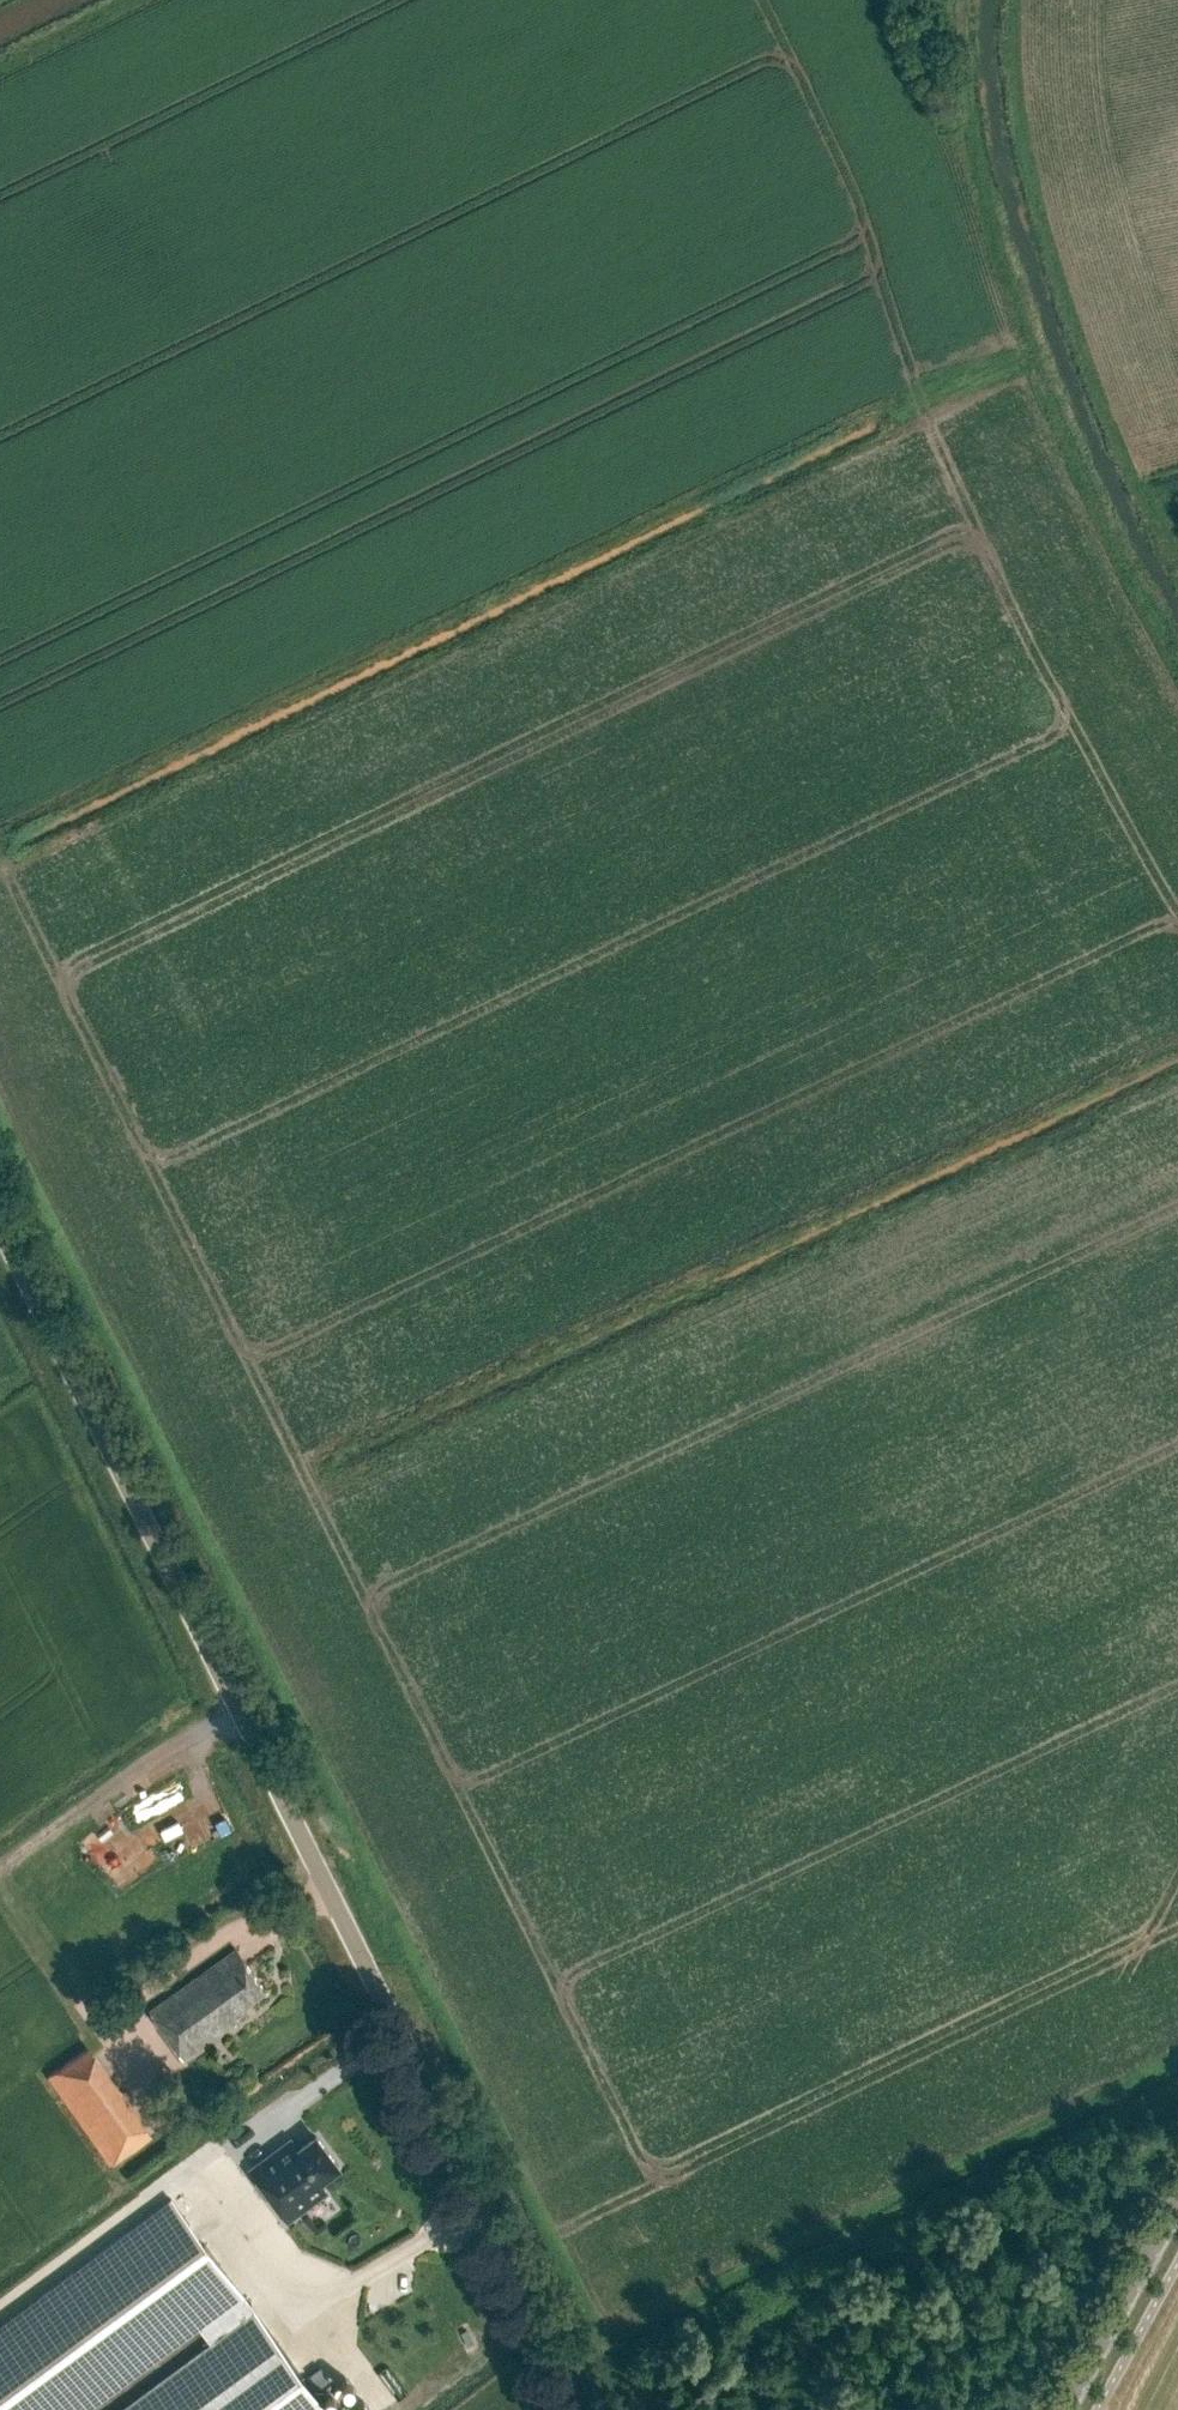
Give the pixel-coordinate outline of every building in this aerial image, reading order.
[(239,1949),(149,2011),(182,2059),(242,2021),(239,2016),(250,2009),(248,2006),(269,1992),(239,1949)] [(92,2047),(49,2077),(111,2166),(154,2137),(92,2047)] [(252,2170),(287,2218),(325,2190),(319,2182),(339,2167),(316,2136),(298,2149),(292,2141),(252,2170)] [(171,2199),(0,2325),(0,2409),(88,2409),(199,2327),(233,2303),(243,2296),(171,2199)] [(243,2296),(233,2303),(199,2327),(213,2346),(127,2409),(328,2409),(243,2296)]
